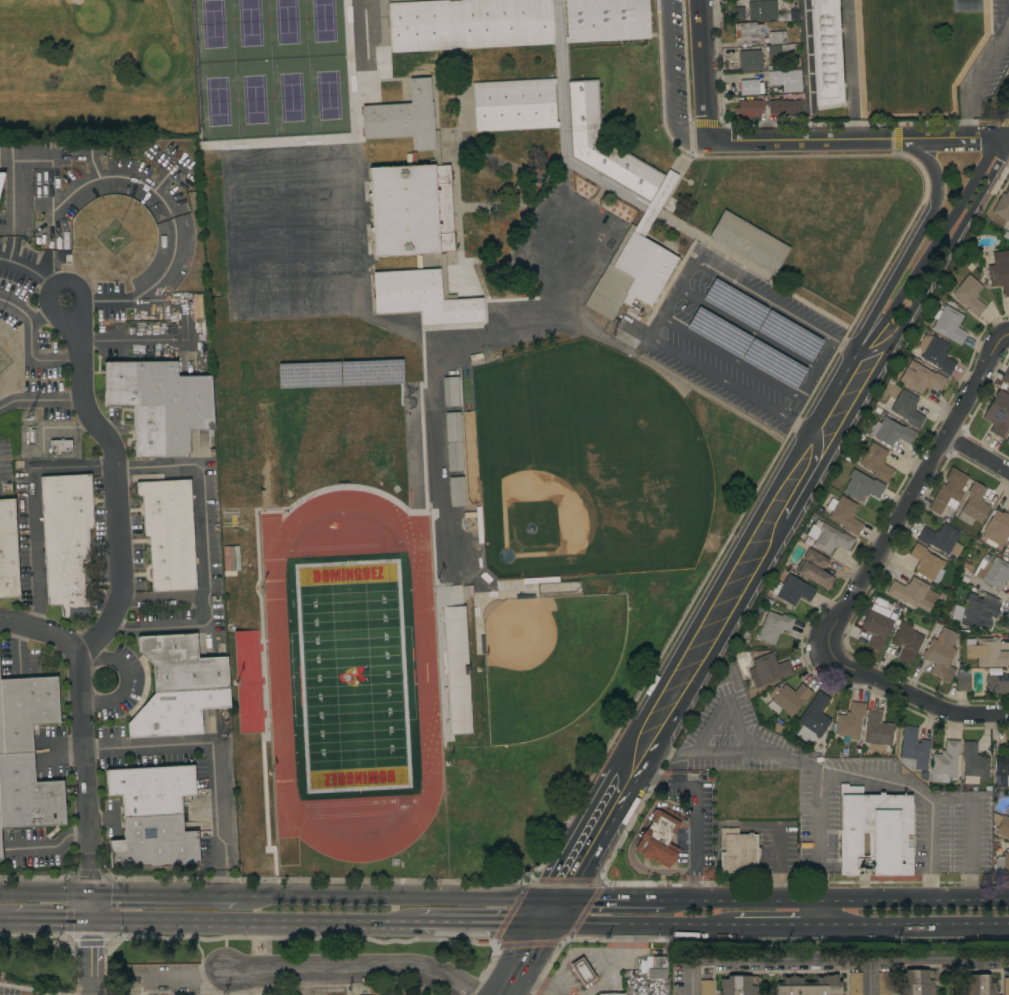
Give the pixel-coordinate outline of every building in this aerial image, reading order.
[(460,1),(460,0),(648,0),(650,36),(637,37),(638,39),(566,43),(554,44),(463,49),(463,48),(451,49),(391,53),(391,47),(390,47),(388,10),(389,10),(388,3),(448,0),(448,1),(460,1)] [(777,13),(789,13),(789,12),(798,11),(798,19),(789,20),(789,21),(777,21),(777,19),(749,21),(749,12),(747,12),(747,7),(748,7),(748,2),(776,0),(777,13)] [(816,98),(840,97),(838,15),(837,0),(810,0),(816,98)] [(964,20),(963,5),(993,4),(993,19),(964,20)] [(730,20),(730,8),(744,7),(744,20),(730,20)] [(740,42),(740,39),(735,39),(735,24),(755,23),(756,25),(763,24),(763,36),(760,36),(760,41),(740,42)] [(770,44),(769,32),(785,31),(785,43),(770,44)] [(665,175),(669,169),(679,175),(643,238),(678,258),(650,306),(634,297),(629,306),(623,302),(612,321),(584,304),(603,272),(606,266),(605,266),(608,262),(609,262),(631,224),(635,227),(644,212),(560,163),(558,128),(475,133),(472,83),(556,78),(554,44),(566,43),(568,81),(598,80),(601,138),(665,175)] [(767,55),(767,46),(787,45),(787,55),(767,55)] [(739,70),(738,51),(760,50),(761,69),(739,70)] [(801,70),(801,92),(782,93),(782,85),(768,85),(768,72),(801,70)] [(362,106),(410,103),(409,79),(430,78),(431,102),(432,102),(434,130),(438,130),(440,163),(429,164),(428,160),(434,159),(433,150),(414,151),(413,135),(364,138),(362,106)] [(740,95),(740,80),(758,79),(758,84),(763,83),(763,88),(767,88),(768,92),(767,92),(767,93),(759,93),(759,95),(740,95)] [(780,114),(769,114),(768,101),(780,100),(780,94),(789,94),(789,99),(791,99),(791,101),(799,100),(800,115),(792,116),(792,117),(788,117),(788,116),(780,116),(780,114)] [(760,101),(763,101),(764,110),(763,110),(763,112),(761,112),(761,117),(738,118),(738,114),(735,114),(735,108),(738,108),(737,101),(760,100),(760,101)] [(434,165),(434,166),(449,165),(454,251),(439,252),(439,254),(445,254),(448,295),(456,294),(456,299),(482,298),(483,322),(421,325),(421,311),(375,313),(373,273),(441,269),(440,259),(435,259),(435,254),(373,257),(371,232),(369,232),(369,228),(372,228),(370,197),(368,198),(367,194),(370,194),(368,168),(434,165)] [(1008,188),(1008,189),(1008,222),(1008,221),(1007,222),(991,213),(1002,193),(1005,195),(1008,188)] [(790,248),(774,275),(708,237),(724,210),(790,248)] [(992,253),(1008,251),(1008,297),(1004,297),(1003,286),(990,287),(987,266),(987,259),(989,259),(988,255),(992,254),(992,253)] [(983,287),(977,294),(979,295),(976,298),(986,307),(977,318),(966,309),(968,308),(952,294),(968,274),(983,287)] [(931,329),(936,320),(931,317),(935,308),(941,311),(945,305),(951,308),(952,307),(955,309),(954,311),(963,316),(957,327),(967,333),(960,346),(931,329)] [(949,376),(937,369),(938,367),(920,357),(922,354),(917,347),(924,336),(932,336),(933,335),(949,344),(945,352),(947,353),(945,357),(956,363),(949,376)] [(156,358),(132,359),(132,349),(156,348),(156,358)] [(935,374),(935,372),(947,379),(940,391),(931,386),(929,389),(926,387),(921,395),(898,381),(910,360),(935,374)] [(214,430),(207,430),(208,463),(203,463),(202,430),(188,431),(189,458),(134,458),(133,407),(104,407),(104,363),(177,362),(177,377),(198,376),(198,370),(208,370),(208,376),(211,376),(214,430)] [(1008,366),(1008,367),(1008,385),(1000,380),(1008,366)] [(443,378),(458,377),(459,406),(444,407),(443,378)] [(902,389),(905,390),(906,388),(913,392),(911,394),(918,398),(914,406),(916,407),(914,411),(925,417),(918,430),(906,423),(907,421),(889,411),(902,389)] [(998,389),(1008,395),(1008,424),(1007,428),(1008,428),(1001,439),(988,432),(992,425),(981,419),(998,389)] [(460,412),(463,471),(448,472),(445,413),(460,412)] [(909,445),(898,439),(896,442),(895,441),(893,445),(892,445),(891,447),(890,447),(889,448),(884,446),(885,444),(884,443),(883,445),(880,443),(880,441),(868,435),(871,430),(870,429),(872,425),(874,426),(876,421),(880,423),(884,416),(887,418),(887,419),(901,427),(901,426),(904,428),(905,426),(916,432),(909,445)] [(52,441),(51,455),(74,455),(74,441),(52,441)] [(877,475),(859,464),(871,442),(888,452),(883,460),(885,461),(883,464),(894,471),(887,483),(876,477),(877,475)] [(968,477),(963,485),(966,487),(964,492),(958,503),(954,510),(945,505),(939,515),(928,508),(942,484),(945,485),(947,481),(944,479),(951,467),(968,477)] [(886,486),(879,499),(869,493),(867,496),(864,494),(860,502),(842,492),(850,478),(848,477),(852,469),(873,481),(874,479),(886,486)] [(92,528),(90,529),(88,529),(90,563),(89,565),(88,566),(86,566),(88,613),(80,613),(80,614),(68,615),(68,616),(66,618),(64,618),(62,617),(61,615),(60,604),(51,605),(49,605),(48,604),(47,602),(40,477),(90,474),(93,526),(92,528)] [(463,477),(465,506),(451,507),(449,478),(463,477)] [(196,590),(155,592),(153,591),(152,590),(149,537),(146,537),(145,536),(144,535),(142,496),(139,496),(137,495),(137,494),(136,483),(190,480),(196,590)] [(980,499),(983,501),(982,503),(990,507),(980,524),(974,520),(971,526),(956,518),(968,497),(969,493),(968,492),(974,481),(986,488),(980,499)] [(857,505),(853,513),(855,514),(853,518),(864,524),(857,537),(845,530),(846,528),(828,518),(840,496),(857,505)] [(19,598),(0,599),(0,500),(14,499),(19,598)] [(1006,514),(1008,508),(1008,532),(1006,537),(1007,538),(1001,547),(998,546),(996,549),(982,541),(984,537),(982,536),(984,531),(983,530),(985,526),(986,526),(992,515),(990,514),(993,510),(995,511),(995,510),(1002,514),(1003,512),(1006,514)] [(855,540),(848,552),(839,546),(837,549),(834,547),(829,555),(816,547),(815,549),(813,547),(814,546),(812,545),(815,540),(806,535),(812,524),(819,528),(823,522),(843,534),(843,533),(855,540)] [(955,542),(963,546),(957,557),(949,553),(948,555),(929,544),(928,546),(917,539),(924,527),(935,533),(937,530),(939,531),(943,523),(960,533),(955,542)] [(916,542),(927,549),(926,550),(929,552),(928,553),(941,561),(942,560),(946,562),(941,570),(939,569),(938,570),(941,572),(935,584),(925,578),(924,579),(921,577),(922,576),(920,575),(920,576),(916,574),(916,573),(915,572),(917,569),(916,569),(918,565),(917,564),(919,561),(908,555),(916,542)] [(794,572),(800,561),(801,562),(803,558),(802,558),(808,548),(829,560),(828,561),(829,561),(826,567),(825,566),(825,568),(823,567),(821,571),(834,579),(827,591),(794,572)] [(995,557),(1008,565),(1008,582),(1006,580),(1000,591),(981,581),(982,580),(973,574),(982,557),(991,563),(995,557)] [(806,584),(806,583),(816,589),(809,602),(800,596),(794,607),(791,606),(788,605),(789,604),(785,602),(784,603),(781,601),(782,600),(771,594),(777,581),(782,584),(788,574),(806,584)] [(898,597),(897,599),(886,593),(893,580),(904,587),(906,583),(908,584),(913,577),(929,586),(928,589),(938,595),(928,613),(917,607),(917,608),(898,597)] [(1000,604),(997,618),(990,617),(989,620),(992,621),(989,630),(961,623),(961,622),(951,619),(955,605),(965,607),(966,602),(965,602),(966,598),(967,598),(968,596),(1000,604)] [(880,651),(867,645),(872,634),(861,629),(870,609),(870,610),(872,605),(873,603),(897,614),(896,615),(894,620),(894,621),(880,651)] [(781,617),(782,614),(794,619),(789,633),(783,630),(781,634),(779,633),(774,646),(756,639),(768,611),(781,617)] [(910,665),(897,659),(904,645),(900,643),(899,646),(891,642),(897,629),(897,628),(898,626),(899,627),(901,621),(912,626),(911,630),(924,637),(910,665)] [(949,666),(956,669),(949,683),(929,674),(934,663),(922,657),(923,656),(922,655),(924,650),(925,651),(927,648),(925,648),(927,644),(928,645),(932,638),(936,640),(942,627),(957,634),(951,647),(956,650),(949,666)] [(153,665),(138,652),(137,636),(196,633),(197,658),(227,656),(228,689),(155,693),(153,665)] [(999,651),(1008,651),(1008,666),(977,666),(977,659),(966,659),(966,646),(966,639),(974,639),(974,645),(977,645),(977,638),(991,638),(991,637),(996,637),(996,638),(998,638),(999,651)] [(755,689),(748,670),(754,667),(752,661),(772,653),(777,665),(788,660),(793,673),(755,689)] [(957,691),(957,669),(970,670),(970,691),(957,691)] [(1004,675),(1008,675),(1008,694),(994,694),(994,691),(986,691),(986,682),(985,682),(985,678),(986,678),(986,675),(1001,675),(1001,674),(1004,674),(1004,675)] [(4,754),(0,695),(0,680),(57,676),(60,724),(37,725),(38,730),(32,731),(33,753),(4,754)] [(780,709),(777,713),(767,705),(772,699),(768,695),(775,686),(779,689),(780,687),(781,688),(784,684),(794,692),(801,683),(812,692),(804,702),(803,701),(791,717),(780,709)] [(228,689),(229,708),(200,709),(201,734),(128,737),(127,724),(155,693),(228,689)] [(830,699),(820,713),(831,721),(819,738),(815,735),(810,743),(796,734),(802,726),(797,723),(819,691),(830,699)] [(864,717),(861,717),(858,741),(845,739),(846,736),(834,735),(834,733),(833,733),(834,723),(836,723),(837,715),(845,716),(846,712),(850,713),(851,702),(865,704),(864,717)] [(882,711),(881,723),(894,725),(891,746),(883,745),(882,753),(869,751),(870,744),(864,743),(868,709),(882,711)] [(899,762),(903,726),(918,728),(916,743),(920,743),(921,740),(929,741),(926,771),(907,769),(899,762)] [(959,758),(957,757),(956,778),(948,778),(948,783),(932,782),(932,777),(930,777),(930,768),(931,768),(931,756),(932,756),(932,754),(941,755),(941,751),(945,751),(945,740),(959,741),(959,758)] [(976,755),(980,755),(980,758),(989,758),(988,782),(980,782),(980,777),(978,776),(978,784),(963,784),(964,755),(962,755),(962,741),(977,742),(976,755)] [(1006,742),(1008,742),(1008,786),(1006,786),(1006,788),(994,788),(994,774),(995,774),(995,768),(994,768),(994,764),(994,756),(1002,756),(1002,754),(1006,754),(1006,742)] [(65,825),(0,829),(0,755),(4,754),(33,753),(35,782),(63,781),(65,825)] [(121,795),(107,796),(105,770),(193,765),(195,796),(181,797),(182,814),(123,818),(121,795)] [(912,875),(902,875),(902,876),(858,876),(858,875),(840,875),(840,831),(841,831),(841,796),(840,796),(840,784),(848,784),(848,786),(863,786),(863,795),(878,795),(878,792),(884,792),(884,795),(911,795),(911,819),(912,819),(912,875)] [(680,823),(673,835),(673,834),(668,843),(678,849),(676,854),(677,854),(671,865),(670,865),(667,869),(651,859),(651,861),(640,854),(641,853),(634,849),(641,838),(639,837),(644,829),(646,830),(651,822),(650,822),(653,816),(651,815),(654,809),(656,811),(657,810),(680,823)] [(1002,815),(1008,818),(1008,842),(1007,841),(1008,839),(995,834),(998,826),(992,824),(992,813),(1002,817),(1002,815)] [(182,814),(183,832),(197,831),(199,867),(110,866),(109,841),(124,840),(123,818),(182,814)] [(720,853),(724,853),(724,850),(720,850),(720,835),(721,835),(721,828),(738,828),(738,834),(748,834),(748,833),(752,833),(752,835),(757,835),(757,847),(760,847),(760,860),(757,860),(757,873),(720,873),(720,853)] [(1003,852),(1008,852),(1008,878),(994,879),(994,860),(995,860),(995,859),(997,859),(997,856),(1003,856),(1003,852)] [(653,969),(653,956),(666,956),(666,979),(647,979),(647,969),(653,969)] [(596,979),(583,987),(569,965),(582,957),(596,979)] [(935,987),(935,994),(904,994),(900,994),(900,985),(898,985),(898,971),(927,970),(927,971),(935,971),(935,979),(933,979),(933,987),(935,987)] [(842,994),(776,994),(776,983),(781,983),(781,976),(793,976),(793,974),(802,974),(802,982),(814,982),(814,975),(825,975),(825,976),(832,976),(832,974),(837,974),(837,982),(841,982),(841,988),(842,988),(842,994)] [(996,988),(996,994),(960,994),(960,975),(989,975),(989,980),(997,980),(997,983),(994,983),(994,988),(996,988)] [(757,984),(757,994),(723,994),(722,994),(722,991),(721,991),(721,984),(720,984),(720,979),(727,979),(727,976),(750,976),(750,984),(757,984)] [(712,980),(712,994),(700,994),(700,980),(712,980)]
